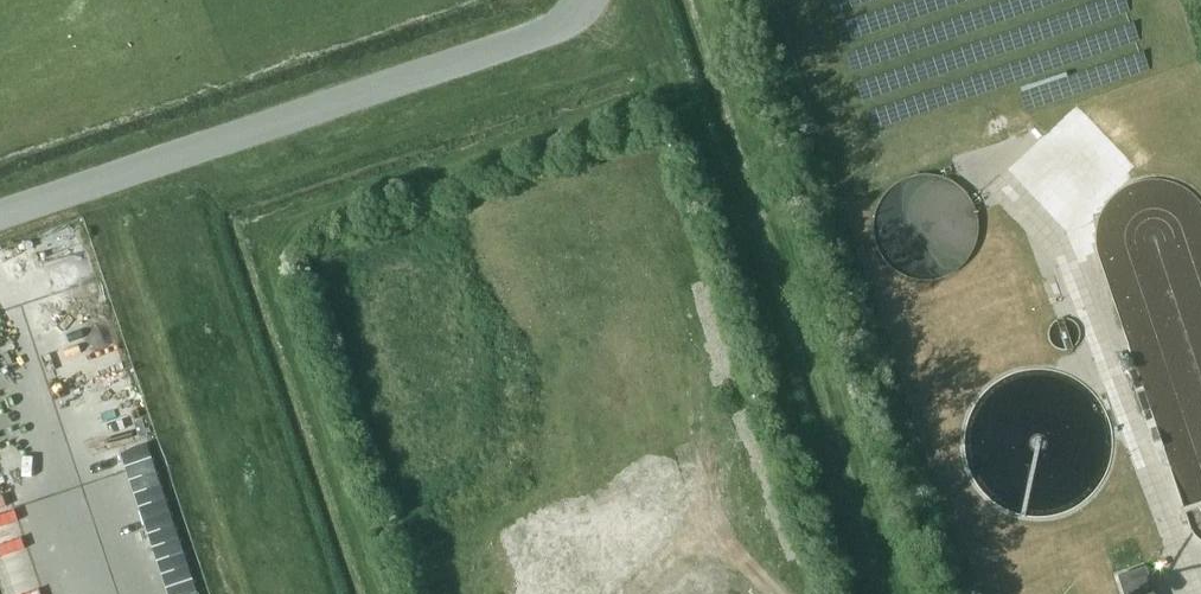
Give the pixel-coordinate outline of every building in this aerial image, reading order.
[(1099,485),(1096,443),(1053,446),(1052,424),(1034,425),(1035,443),(1019,444),(1020,457),(1015,457),(1016,477),(1019,477),(1021,506),(1083,502),(1082,486),(1099,485)] [(149,514),(174,507),(171,495),(146,503),(149,514)] [(150,531),(159,551),(185,540),(176,519),(150,531)] [(1145,567),(1118,576),(1124,593),(1154,593),(1145,567)]
